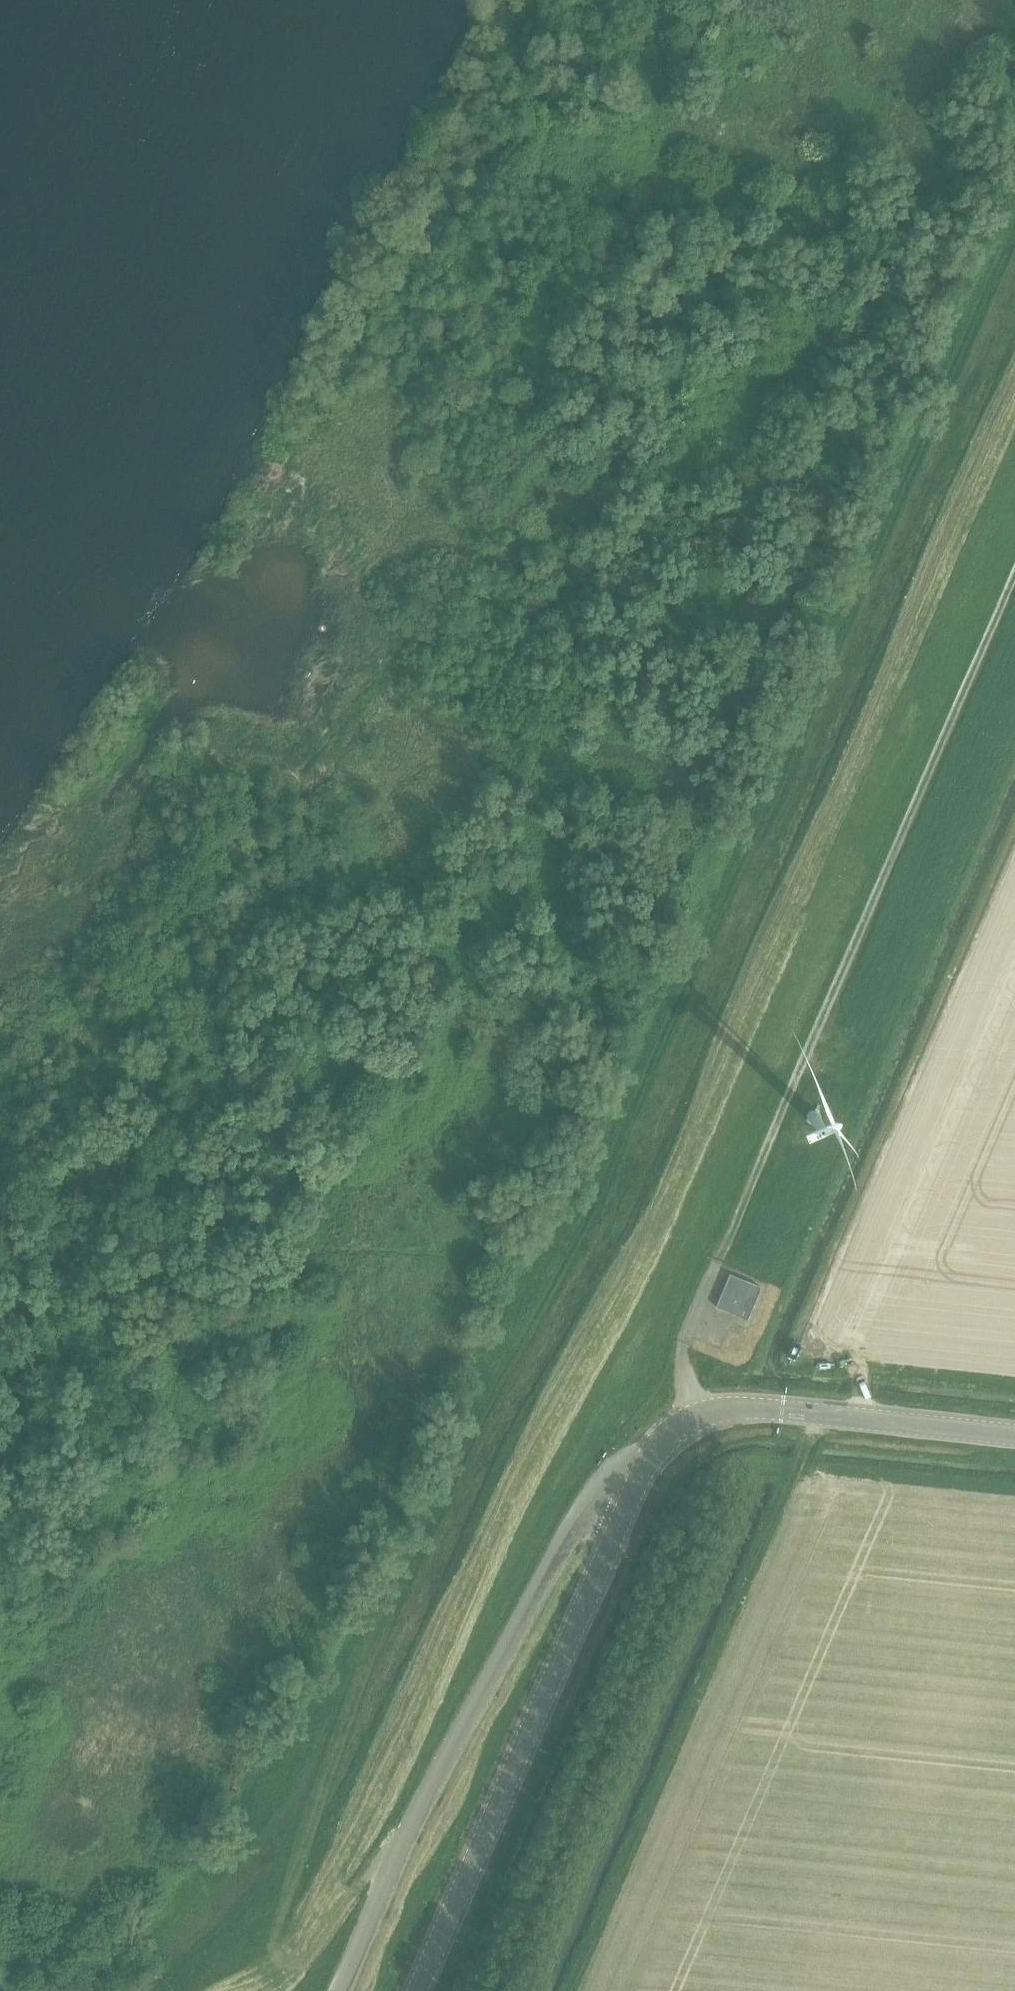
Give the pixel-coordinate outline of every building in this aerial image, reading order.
[(810,1122),(811,1123),(813,1123),(815,1123),(816,1122),(817,1122),(819,1120),(819,1119),(819,1117),(819,1115),(819,1114),(818,1113),(816,1112),(815,1111),(813,1111),(812,1111),(810,1112),(809,1113),(808,1114),(807,1116),(807,1118),(808,1119),(809,1121),(810,1122)] [(747,1320),(760,1288),(730,1274),(716,1307),(747,1320)]
